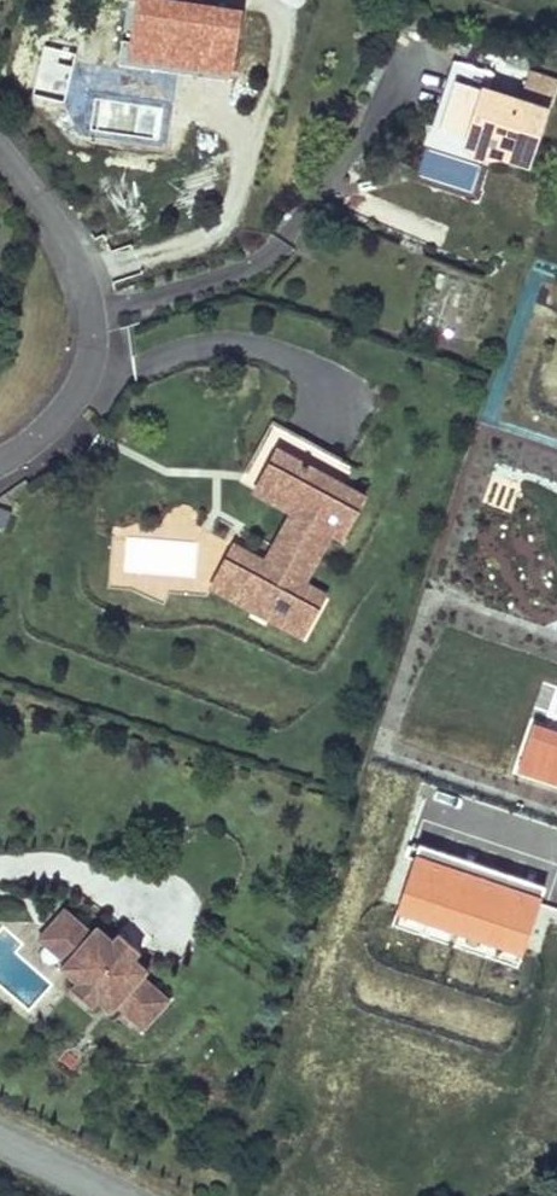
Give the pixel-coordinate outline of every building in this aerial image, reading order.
[(167,0),(129,0),(116,74),(238,95),(252,15),(167,0)] [(458,80),(441,135),(466,142),(462,153),(535,176),(556,114),(556,112),(458,80)] [(249,573),(228,613),(313,658),(334,619),(310,606),(339,553),(351,560),(372,521),(356,512),(342,505),(343,503),(308,485),(308,486),(304,484),(315,463),(280,444),(252,495),(267,503),(316,529),(283,591),(274,587),(249,573)] [(368,491),(315,463),(304,484),(308,486),(308,485),(343,503),(342,505),(356,512),(368,491)] [(283,591),(316,529),(267,503),(262,512),(303,534),(274,587),(283,591)] [(228,613),(249,573),(241,569),(219,608),(228,613)] [(149,1000),(154,995),(141,982),(147,976),(125,957),(119,964),(103,949),(98,955),(71,931),(57,947),(84,972),(71,985),(66,991),(83,1005),(77,1012),(98,1031),(104,1024),(117,1036),(123,1030),(150,1054),(176,1024),(149,1000)] [(84,972),(57,947),(44,961),(71,985),(84,972)]
